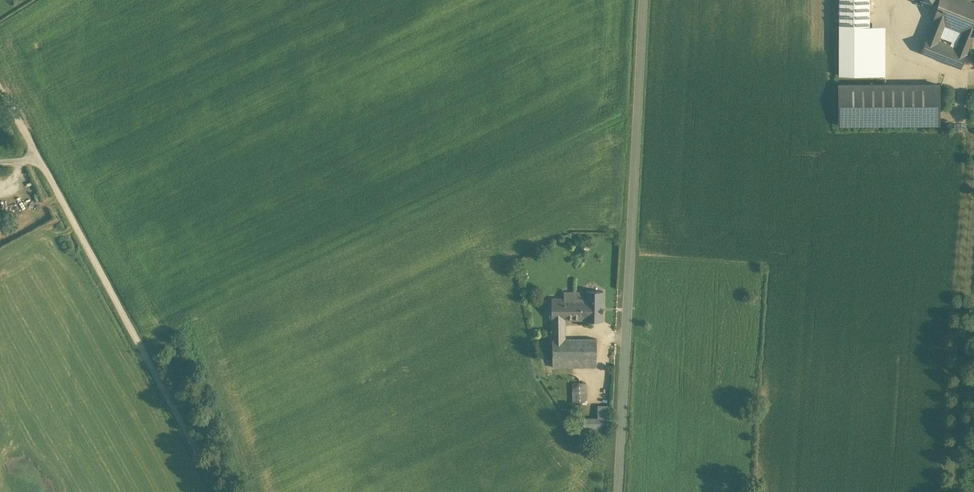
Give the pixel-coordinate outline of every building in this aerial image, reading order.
[(840,25),(870,25),(870,0),(840,0),(840,25)] [(933,19),(934,19),(945,23),(963,30),(973,35),(973,2),(968,0),(939,0),(938,3),(933,19)] [(945,23),(934,19),(921,51),(962,68),(967,54),(956,49),(957,46),(939,39),(945,23)] [(889,54),(890,46),(889,39),(885,33),(878,29),(871,27),(864,29),(858,33),(853,39),(852,47),(854,54),(858,60),(864,64),(871,66),(879,64),(885,60),(889,54)] [(956,49),(967,54),(973,36),(973,35),(963,30),(957,46),(956,49)] [(939,84),(839,84),(839,124),(939,124),(939,84)] [(603,290),(586,290),(586,291),(586,318),(586,319),(602,320),(603,290)] [(560,291),(552,291),(552,318),(565,318),(586,318),(586,291),(567,291),(560,291)] [(565,318),(552,318),(552,338),(565,338),(565,318)] [(597,338),(565,338),(552,338),(553,366),(596,366),(596,357),(597,357),(597,338)] [(586,382),(573,382),(573,403),(587,403),(586,382)] [(608,406),(598,405),(597,417),(584,417),(584,433),(608,432),(608,418),(608,406)]
